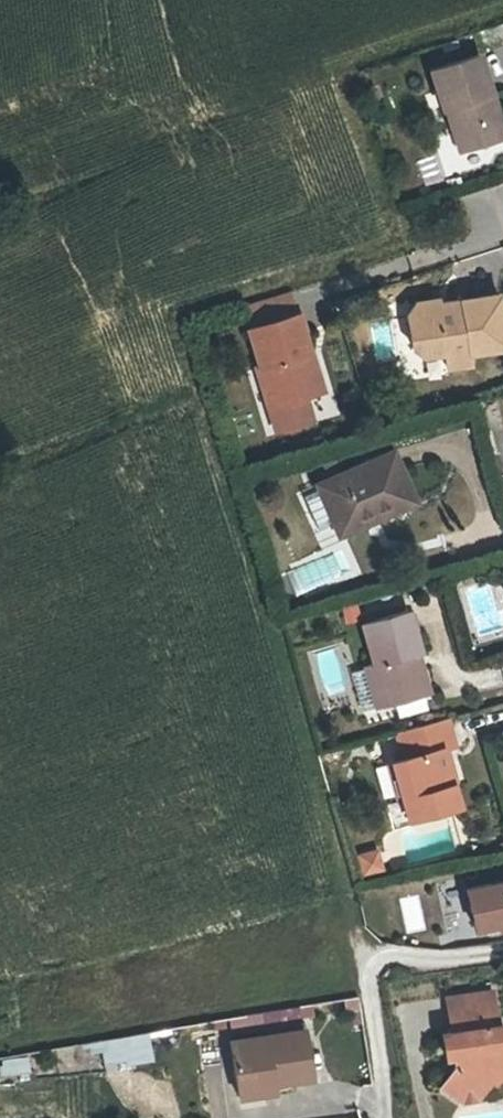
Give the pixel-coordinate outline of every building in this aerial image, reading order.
[(460,129),(469,157),(502,145),(502,144),(495,117),(501,114),(488,75),(440,90),(452,131),(460,129)] [(303,302),(257,317),(264,339),(310,324),(303,302)] [(454,366),(457,381),(479,376),(477,365),(502,360),(502,303),(443,316),(441,308),(413,314),(402,333),(408,359),(434,370),(454,366)] [(263,339),(275,378),(280,377),(288,402),(327,389),(320,364),(326,363),(312,323),(310,324),(264,339),(263,339)] [(280,404),(288,402),(280,377),(275,378),(272,379),(280,404)] [(379,516),(383,525),(424,507),(402,457),(325,490),(344,532),(379,516)] [(348,540),(383,525),(379,516),(344,532),(348,540)] [(385,700),(389,716),(431,705),(426,679),(419,677),(416,666),(424,664),(411,625),(367,636),(378,678),(370,680),(375,703),(385,700)] [(379,719),(389,716),(385,700),(375,703),(379,719)] [(409,805),(416,831),(455,822),(468,819),(454,758),(464,756),(457,726),(405,741),(410,769),(400,772),(383,776),(392,810),(409,805)] [(366,865),(370,883),(388,879),(384,861),(366,865)] [(468,888),(478,934),(502,928),(502,880),(468,888)] [(283,1012),(286,1038),(319,1033),(316,1007),(283,1012)] [(502,1086),(502,1065),(502,1058),(502,1051),(502,1045),(499,1045),(494,1011),(448,1019),(451,1036),(441,1038),(445,1061),(455,1060),(456,1069),(454,1069),(440,1090),(460,1105),(478,1102),(488,1089),(502,1086)] [(99,1039),(104,1070),(154,1063),(150,1033),(99,1039)] [(285,1086),(286,1091),(331,1085),(323,1033),(319,1033),(286,1038),(252,1043),(258,1089),(285,1086)] [(1,1073),(26,1071),(26,1057),(0,1058),(1,1073)] [(287,1100),(286,1091),(285,1086),(258,1089),(260,1104),(287,1100)]
